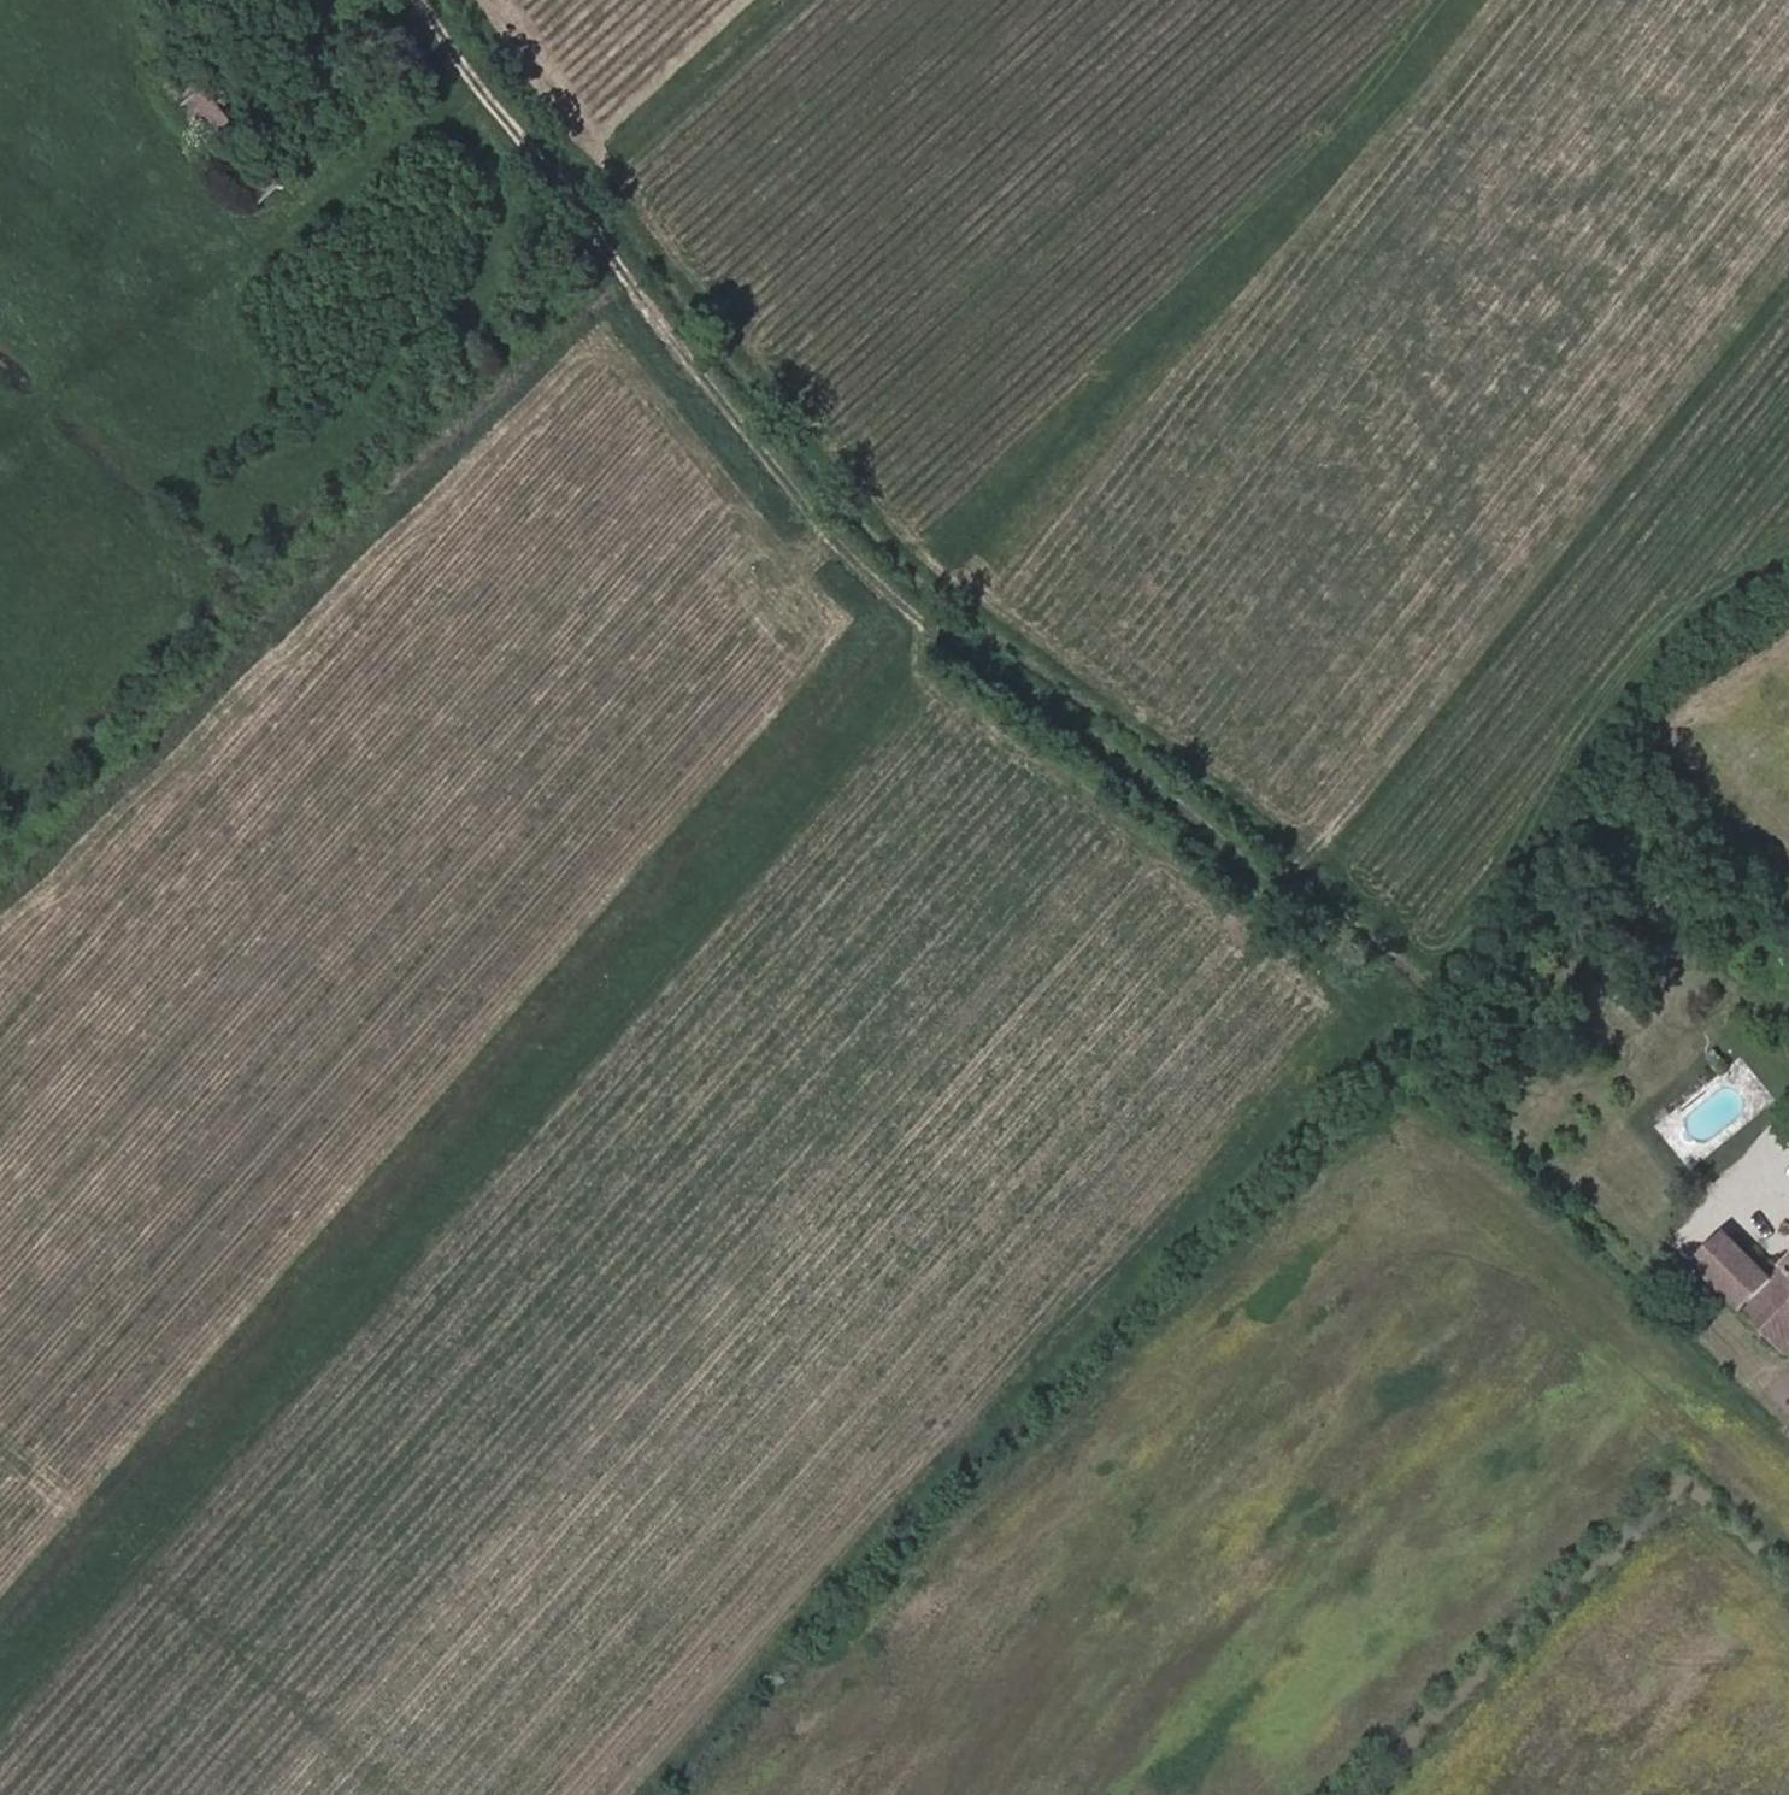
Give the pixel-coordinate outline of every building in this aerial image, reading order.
[(239,172),(270,148),(294,179),(339,143),(233,0),(158,0),(201,57),(168,86),(239,172)] [(270,148),(239,172),(264,201),(294,179),(270,148)] [(1788,1342),(1788,1248),(1773,1266),(1718,1219),(1687,1254),(1787,1344),(1788,1342)]
